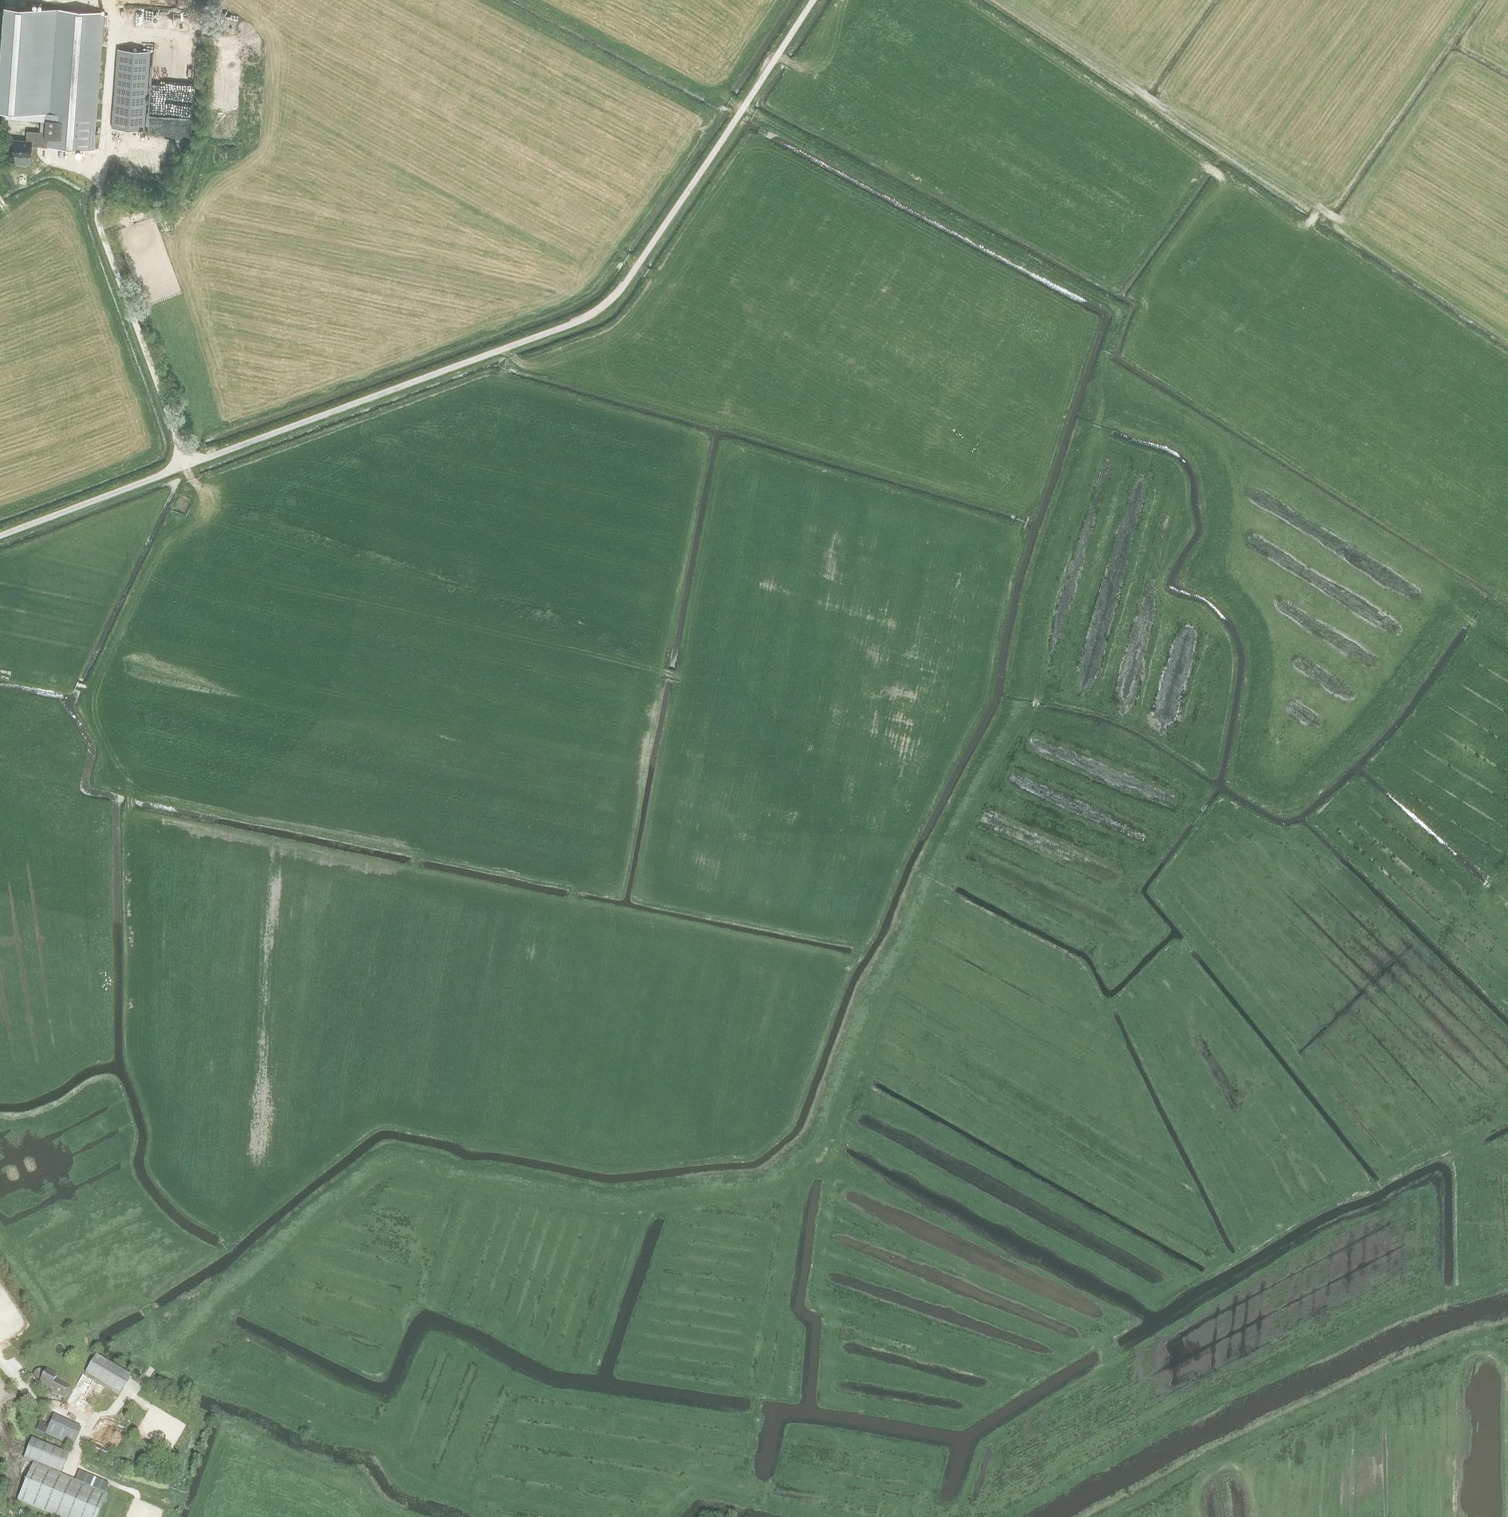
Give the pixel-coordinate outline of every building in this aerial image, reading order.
[(53,9),(3,5),(0,41),(0,110),(45,113),(44,132),(26,131),(26,140),(12,139),(11,155),(19,156),(19,157),(21,160),(26,160),(30,157),(31,144),(94,149),(97,107),(103,13),(53,9)] [(144,111),(149,51),(117,49),(112,109),(111,128),(143,130),(144,111)] [(95,1355),(85,1373),(119,1393),(130,1376),(95,1355)] [(37,1381),(40,1383),(39,1384),(46,1388),(45,1389),(65,1399),(70,1388),(55,1380),(57,1376),(46,1370),(45,1372),(42,1371),(40,1370),(38,1370),(36,1371),(34,1373),(34,1375),(34,1378),(35,1380),(37,1381)] [(76,1404),(90,1379),(84,1376),(69,1400),(76,1404)] [(45,1435),(72,1448),(81,1428),(54,1416),(45,1435)] [(32,1439),(24,1459),(61,1474),(69,1454),(32,1439)] [(110,1451),(87,1441),(84,1449),(107,1458),(110,1451)] [(129,1457),(133,1445),(128,1443),(124,1456),(129,1457)] [(17,1501),(54,1516),(98,1516),(107,1495),(105,1494),(75,1482),(33,1464),(17,1501)]
